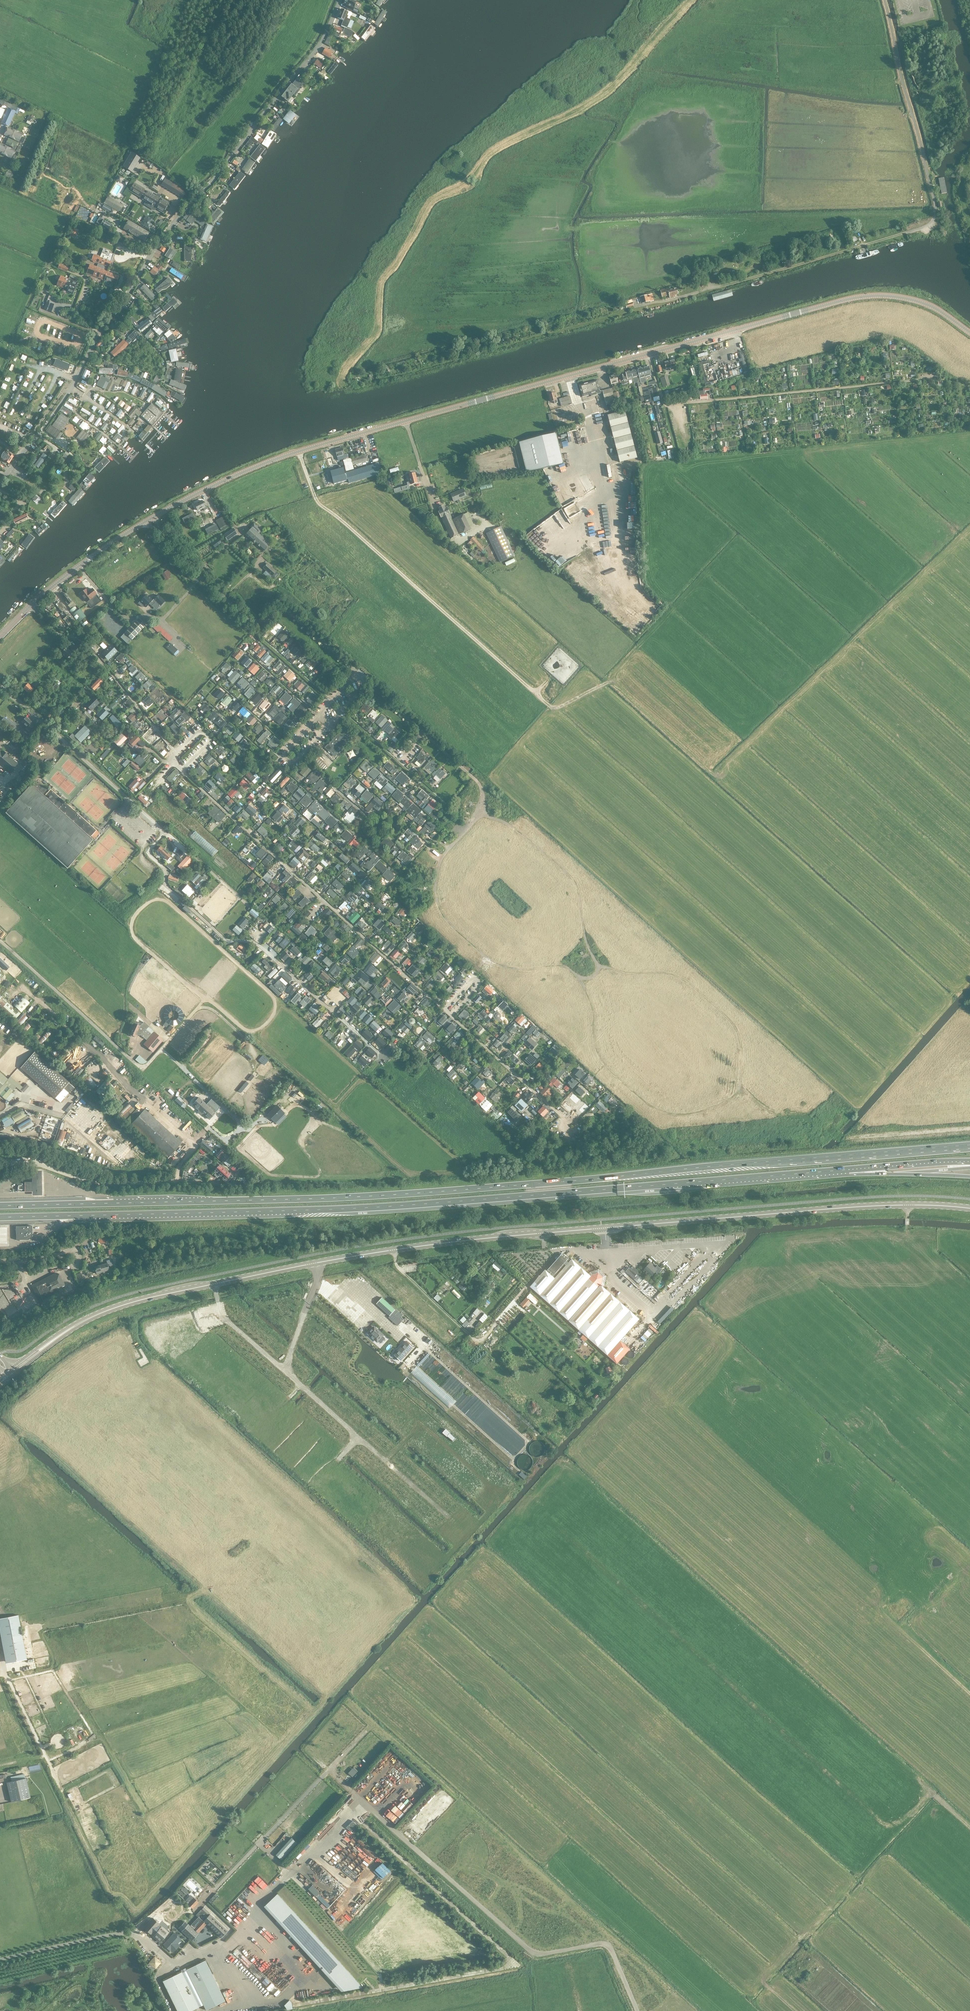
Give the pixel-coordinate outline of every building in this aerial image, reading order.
[(355,0),(345,0),(343,4),(346,5),(345,8),(357,13),(359,8),(354,6),(356,0),(355,0)] [(348,12),(347,11),(341,9),(337,18),(343,20),(341,25),(347,28),(350,19),(347,18),(348,16),(347,15),(348,12)] [(383,10),(374,24),(377,26),(386,12),(383,10)] [(374,28),(370,25),(361,37),(364,40),(374,28)] [(339,37),(340,35),(343,36),(343,33),(350,36),(352,32),(351,30),(344,28),(344,29),(343,32),(341,32),(342,29),(341,28),(334,26),(332,31),(335,33),(334,35),(335,36),(338,37),(339,37)] [(325,48),(322,54),(329,57),(332,52),(325,48)] [(320,68),(323,64),(317,60),(314,63),(320,68)] [(338,65),(335,62),(329,69),(332,72),(338,65)] [(329,79),(321,73),(319,76),(327,82),(329,79)] [(291,84),(281,97),(285,100),(287,102),(290,104),(292,100),(293,99),(291,97),(297,89),(298,89),(303,83),(299,80),(300,79),(297,78),(292,85),(291,84)] [(9,126),(16,111),(7,108),(1,122),(9,126)] [(290,111),(283,119),(289,123),(295,115),(290,111)] [(279,118),(271,128),(274,131),(282,120),(279,118)] [(9,126),(5,135),(19,142),(23,133),(9,126)] [(270,131),(262,144),(267,148),(276,134),(270,131)] [(257,135),(254,139),(260,143),(263,140),(257,135)] [(254,139),(251,136),(249,139),(250,139),(246,145),(248,147),(250,144),(251,145),(253,142),(258,146),(260,143),(254,139)] [(19,143),(8,138),(5,142),(10,144),(9,146),(12,148),(13,146),(16,148),(19,143)] [(0,145),(0,155),(11,160),(15,151),(0,144),(0,145)] [(262,150),(258,147),(250,156),(254,159),(262,150)] [(131,153),(123,167),(131,172),(140,158),(131,153)] [(254,162),(249,159),(242,168),(245,170),(247,170),(249,168),(250,168),(254,162)] [(245,176),(240,172),(229,185),(234,189),(245,176)] [(115,181),(121,184),(125,178),(118,175),(115,181)] [(947,192),(944,176),(938,178),(941,193),(947,192)] [(165,178),(161,185),(183,197),(187,190),(165,178)] [(129,191),(140,197),(145,190),(134,183),(129,191)] [(217,203),(217,204),(220,206),(228,195),(228,194),(229,192),(227,190),(217,203)] [(155,208),(163,213),(169,203),(161,198),(161,199),(147,191),(142,199),(156,207),(155,208)] [(123,206),(108,197),(104,203),(119,212),(123,206)] [(209,201),(208,202),(209,204),(207,206),(210,209),(212,207),(215,209),(216,208),(209,201)] [(117,211),(111,208),(108,213),(114,216),(117,211)] [(218,208),(208,220),(213,224),(223,213),(218,208)] [(110,231),(113,225),(104,219),(103,220),(100,225),(97,223),(96,225),(96,226),(104,231),(106,228),(107,229),(109,230),(110,231)] [(128,221),(124,229),(144,241),(149,233),(128,221)] [(213,227),(207,224),(200,240),(206,242),(213,227)] [(74,237),(78,230),(74,228),(70,235),(74,237)] [(858,241),(856,234),(849,235),(851,242),(858,241)] [(123,251),(126,245),(117,242),(115,247),(123,251)] [(169,256),(172,250),(169,248),(164,256),(170,259),(171,257),(169,256)] [(94,255),(92,260),(109,267),(111,261),(113,255),(107,253),(108,252),(103,250),(100,257),(94,255)] [(99,264),(98,267),(90,264),(87,274),(104,280),(107,271),(104,270),(105,267),(99,264)] [(157,278),(161,272),(160,271),(155,267),(150,273),(157,278)] [(184,276),(172,268),(169,271),(181,280),(184,276)] [(107,271),(104,280),(116,284),(119,276),(109,272),(109,271),(107,271)] [(60,275),(56,284),(64,287),(65,285),(65,283),(66,283),(66,284),(67,282),(68,279),(60,275)] [(171,281),(169,278),(155,290),(158,293),(161,290),(166,289),(171,284),(170,284),(170,282),(171,281)] [(65,285),(64,287),(66,288),(68,289),(67,292),(70,293),(73,294),(74,293),(74,291),(74,292),(75,291),(76,287),(78,283),(75,282),(70,280),(68,279),(67,282),(66,284),(66,283),(65,283),(65,285)] [(144,285),(140,288),(152,301),(156,297),(144,285)] [(676,289),(669,291),(668,288),(660,290),(662,297),(669,295),(670,298),(675,296),(674,295),(678,294),(676,289)] [(654,300),(653,297),(652,294),(640,297),(641,303),(654,300)] [(173,298),(163,308),(166,311),(170,307),(171,308),(177,302),(173,298)] [(51,311),(53,305),(46,302),(43,309),(51,311)] [(159,307),(148,317),(152,321),(162,311),(159,307)] [(124,319),(119,313),(116,316),(121,322),(124,319)] [(140,324),(136,328),(140,332),(151,322),(148,318),(143,322),(143,321),(139,324),(140,324)] [(169,328),(158,318),(153,324),(164,333),(169,328)] [(129,338),(126,341),(129,344),(131,341),(132,342),(140,335),(135,330),(127,337),(129,338)] [(169,331),(164,335),(171,343),(176,338),(169,331)] [(185,339),(168,344),(169,348),(186,343),(185,339)] [(123,340),(111,353),(115,357),(128,344),(123,340)] [(175,349),(169,351),(172,362),(178,361),(175,349)] [(743,352),(737,353),(743,373),(748,371),(743,352)] [(666,369),(676,366),(674,359),(664,362),(666,369)] [(705,383),(708,383),(703,365),(709,363),(709,360),(702,362),(702,359),(698,360),(699,362),(698,363),(699,366),(700,366),(705,383)] [(70,365),(56,360),(54,365),(62,369),(62,368),(68,370),(70,365)] [(649,366),(643,367),(645,376),(651,375),(649,366)] [(645,376),(643,367),(637,369),(641,382),(646,380),(645,376)] [(638,377),(636,369),(626,371),(626,374),(620,375),(621,380),(622,384),(627,383),(627,380),(629,380),(629,379),(633,378),(633,379),(636,379),(635,377),(638,377)] [(142,379),(129,373),(127,376),(140,382),(142,379)] [(614,382),(618,381),(616,374),(610,376),(612,383),(613,383),(613,384),(614,383),(614,382)] [(105,376),(105,378),(104,377),(99,387),(106,390),(107,388),(111,390),(113,384),(118,387),(120,382),(121,380),(118,379),(117,380),(115,380),(111,379),(105,376)] [(663,386),(671,384),(668,376),(667,377),(666,377),(660,378),(663,386)] [(638,377),(636,377),(641,396),(643,395),(644,397),(650,396),(647,387),(642,389),(638,377)] [(153,385),(142,379),(141,383),(152,388),(153,385)] [(186,386),(171,380),(169,385),(184,390),(186,386)] [(597,380),(579,385),(582,396),(591,394),(592,396),(603,392),(605,402),(606,405),(608,411),(616,409),(615,404),(614,403),(613,396),(614,396),(611,388),(600,391),(597,380)] [(167,393),(154,385),(152,389),(164,397),(167,393)] [(657,387),(655,388),(654,386),(649,387),(650,391),(652,391),(653,397),(652,398),(653,400),(655,400),(654,397),(659,396),(657,387)] [(179,395),(172,391),(170,395),(182,402),(184,398),(182,397),(183,396),(180,394),(179,395)] [(554,400),(554,402),(555,403),(558,402),(555,393),(549,394),(551,401),(554,400)] [(572,403),(572,402),(570,396),(559,399),(561,406),(572,403)] [(141,416),(148,422),(153,426),(164,413),(152,403),(141,416)] [(61,411),(70,415),(72,411),(63,406),(61,411)] [(81,410),(90,415),(92,413),(82,407),(81,410)] [(141,413),(134,407),(127,416),(130,418),(134,413),(138,416),(141,413)] [(620,462),(637,458),(625,409),(608,414),(620,462)] [(60,431),(69,419),(61,413),(52,425),(51,425),(46,431),(52,436),(57,429),(60,431)] [(79,426),(84,429),(88,424),(83,420),(79,426)] [(148,425),(138,437),(143,441),(153,430),(148,425)] [(83,430),(77,437),(84,443),(90,436),(85,432),(83,430)] [(95,438),(98,440),(103,434),(100,431),(95,438)] [(519,441),(527,471),(564,463),(556,432),(519,441)] [(109,445),(107,447),(113,453),(115,450),(109,445)] [(103,446),(99,451),(103,454),(107,449),(103,446)] [(342,455),(345,454),(343,448),(335,450),(338,459),(343,458),(342,455)] [(0,458),(9,464),(14,456),(4,451),(4,452),(2,451),(0,454),(0,456),(1,457),(0,458)] [(43,453),(35,465),(38,468),(47,456),(43,453)] [(64,453),(63,456),(60,460),(64,462),(68,456),(64,453)] [(351,457),(351,458),(344,460),(347,471),(354,469),(353,465),(362,463),(362,464),(365,463),(368,462),(367,461),(368,461),(366,455),(354,458),(354,456),(351,457)] [(110,460),(106,456),(95,467),(100,472),(110,460)] [(325,461),(317,463),(320,473),(324,472),(325,476),(329,474),(325,461)] [(349,483),(382,473),(379,463),(346,473),(349,483)] [(347,480),(343,468),(337,469),(331,471),(334,484),(347,480)] [(89,473),(79,485),(84,489),(94,477),(89,473)] [(409,474),(411,481),(407,483),(408,485),(394,489),(394,488),(392,485),(391,479),(386,480),(388,486),(392,490),(394,490),(395,493),(410,489),(409,485),(412,484),(421,482),(420,476),(417,477),(415,473),(409,474)] [(79,488),(68,501),(73,505),(84,492),(79,488)] [(460,499),(467,496),(464,489),(451,494),(454,501),(457,500),(459,502),(461,501),(460,499)] [(66,505),(62,501),(57,507),(58,507),(56,509),(56,508),(51,514),(55,517),(66,505)] [(197,510),(203,508),(204,510),(208,508),(207,505),(205,506),(202,501),(194,505),(197,510)] [(565,508),(564,508),(570,518),(580,512),(575,502),(565,508)] [(453,519),(448,507),(446,508),(445,505),(440,508),(441,511),(439,511),(451,538),(471,529),(469,526),(464,514),(453,519)] [(468,512),(464,514),(469,526),(474,524),(468,512)] [(26,513),(13,520),(15,524),(28,517),(26,513)] [(182,518),(185,523),(196,518),(193,513),(182,518)] [(220,529),(228,525),(223,516),(215,520),(220,529)] [(270,544),(259,534),(261,531),(257,527),(258,527),(254,523),(251,526),(252,528),(246,535),(264,551),(270,544)] [(47,527),(44,524),(35,531),(38,535),(47,527)] [(205,528),(208,534),(218,529),(216,524),(205,528)] [(486,533),(500,562),(515,555),(501,526),(486,533)] [(12,529),(6,536),(8,538),(14,531),(12,529)] [(237,533),(234,530),(233,529),(223,536),(227,540),(237,533)] [(33,539),(29,536),(22,544),(26,547),(33,539)] [(481,551),(485,548),(474,537),(470,540),(481,551)] [(215,548),(221,543),(218,539),(212,544),(215,548)] [(18,552),(15,549),(7,559),(10,562),(18,552)] [(267,563),(263,568),(273,576),(277,571),(267,563)] [(161,572),(165,577),(170,574),(167,569),(161,572)] [(101,601),(92,588),(88,592),(86,589),(80,594),(91,608),(101,601)] [(62,596),(69,603),(72,601),(65,593),(62,596)] [(146,607),(153,600),(146,594),(140,601),(146,607)] [(50,599),(51,599),(49,601),(51,603),(53,601),(61,611),(62,609),(66,614),(69,612),(61,603),(60,602),(55,595),(50,599)] [(161,606),(165,602),(158,595),(153,599),(161,606)] [(344,607),(350,600),(346,596),(340,604),(344,607)] [(81,614),(75,606),(69,611),(75,619),(81,614)] [(70,626),(70,625),(73,622),(74,623),(76,621),(75,619),(71,615),(69,617),(68,615),(64,619),(67,623),(63,626),(66,630),(70,626)] [(133,639),(146,626),(138,619),(126,632),(133,639)] [(169,641),(172,638),(157,622),(153,626),(169,641)] [(279,628),(275,625),(270,631),(275,636),(279,632),(277,630),(279,628)] [(297,642),(291,637),(286,643),(289,646),(288,647),(290,649),(297,642)] [(170,643),(166,647),(176,655),(180,650),(170,643)] [(261,647),(258,645),(254,649),(259,654),(257,656),(260,659),(266,652),(263,649),(264,648),(262,646),(261,647)] [(301,648),(298,645),(292,651),(297,656),(301,651),(299,649),(301,648)] [(111,646),(103,654),(108,659),(116,651),(111,646)] [(69,661),(74,656),(66,648),(61,653),(69,661)] [(239,648),(233,654),(238,659),(244,653),(239,648)] [(308,654),(305,652),(301,656),(304,659),(301,661),(304,664),(309,657),(307,655),(308,654)] [(121,663),(124,660),(122,658),(124,656),(121,653),(116,658),(121,663)] [(274,659),(267,653),(261,659),(268,665),(274,659)] [(313,658),(308,663),(313,668),(318,663),(313,658)] [(282,663),(279,661),(273,668),(277,671),(276,672),(279,675),(284,669),(280,665),(282,663)] [(228,668),(229,669),(232,666),(227,662),(220,668),(224,672),(228,668)] [(260,669),(254,663),(248,670),(254,675),(260,669)] [(128,669),(131,671),(129,673),(133,676),(138,670),(133,664),(128,669)] [(321,666),(320,665),(316,670),(319,672),(317,674),(319,676),(326,668),(323,665),(321,666)] [(296,676),(289,670),(284,677),(290,682),(296,676)] [(235,671),(228,679),(234,684),(241,676),(235,671)] [(268,676),(262,671),(257,677),(262,682),(268,676)] [(134,677),(139,683),(145,677),(140,672),(134,677)] [(99,678),(91,687),(95,690),(103,681),(99,678)] [(241,678),(235,684),(239,688),(245,682),(241,678)] [(267,679),(265,682),(271,687),(275,683),(270,678),(269,680),(267,679)] [(143,685),(147,689),(153,683),(149,679),(143,685)] [(42,684),(37,680),(32,685),(37,690),(42,684)] [(299,681),(294,686),(301,692),(305,686),(299,681)] [(32,696),(35,693),(33,691),(34,689),(28,684),(23,688),(30,694),(32,696)] [(276,687),(275,686),(270,692),(272,694),(274,692),(278,695),(283,690),(278,685),(276,687)] [(252,689),(249,686),(248,688),(247,688),(246,689),(246,690),(244,693),(247,696),(247,695),(249,697),(255,690),(253,688),(252,689)] [(223,691),(219,688),(215,693),(218,696),(217,697),(219,699),(224,694),(222,692),(223,691)] [(308,690),(300,699),(304,702),(308,698),(310,700),(315,694),(313,692),(312,693),(308,690)] [(258,691),(250,700),(256,705),(264,696),(258,691)] [(292,698),(286,692),(280,700),(286,705),(292,698)] [(149,706),(154,701),(149,695),(143,700),(149,706)] [(233,700),(227,695),(222,702),(227,706),(233,700)] [(92,712),(100,703),(94,698),(86,707),(92,712)] [(129,698),(123,703),(127,708),(133,703),(129,698)] [(297,702),(294,699),(292,701),(291,701),(290,702),(290,703),(288,706),(290,709),(291,707),(294,710),(298,705),(296,703),(297,702)] [(268,703),(265,700),(261,705),(264,707),(263,709),(265,711),(271,704),(268,702),(268,703)] [(240,707),(235,702),(231,707),(236,712),(240,707)] [(211,709),(204,703),(200,708),(202,710),(201,711),(203,713),(201,715),(203,718),(211,709)] [(366,703),(360,709),(362,711),(363,709),(367,713),(371,709),(366,703)] [(106,705),(97,714),(102,719),(111,710),(106,705)] [(164,712),(167,709),(165,706),(156,714),(162,721),(167,716),(164,712)] [(305,709),(301,706),(297,711),(300,714),(299,715),(301,717),(305,713),(303,710),(305,709)] [(273,707),(268,713),(273,718),(279,712),(273,707)] [(248,714),(243,709),(239,714),(244,718),(248,714)] [(378,714),(373,710),(367,716),(369,718),(371,717),(374,720),(378,716),(377,714),(378,714)] [(88,721),(91,717),(86,711),(82,715),(88,721)] [(220,716),(213,711),(208,717),(214,723),(220,716)] [(132,722),(137,717),(133,712),(127,717),(132,722)] [(122,724),(113,715),(109,718),(119,727),(122,724)] [(181,715),(175,721),(180,726),(185,720),(181,715)] [(258,720),(251,715),(246,721),(252,726),(258,720)] [(284,720),(279,715),(274,720),(280,725),(284,720)] [(31,730),(34,727),(35,725),(26,717),(22,722),(31,730)] [(386,722),(380,717),(375,723),(380,728),(386,722)] [(227,723),(221,718),(216,724),(222,729),(227,723)] [(130,724),(137,730),(142,724),(137,719),(135,721),(134,720),(130,724)] [(294,726),(289,721),(283,727),(288,732),(294,726)] [(170,727),(176,733),(180,730),(174,723),(170,727)] [(264,728),(258,723),(254,728),(257,731),(256,732),(258,734),(264,728)] [(236,729),(229,724),(223,730),(230,736),(236,729)] [(386,725),(382,729),(384,731),(385,730),(389,734),(394,729),(391,727),(390,728),(386,725)] [(90,732),(85,726),(75,736),(81,742),(90,732)] [(343,728),(329,745),(336,751),(351,734),(343,728)] [(395,728),(388,736),(392,740),(395,737),(399,741),(404,736),(395,728)] [(33,729),(30,733),(29,732),(25,736),(21,733),(18,736),(27,744),(32,738),(31,738),(37,732),(33,729)] [(149,742),(155,736),(148,730),(143,736),(149,742)] [(244,736),(237,731),(232,737),(238,742),(244,736)] [(269,736),(264,733),(257,741),(261,745),(269,736)] [(121,734),(113,742),(119,748),(127,739),(121,734)] [(143,747),(146,744),(136,735),(129,742),(128,744),(132,748),(133,747),(134,747),(137,743),(143,747)] [(281,742),(275,737),(269,744),(275,749),(281,742)] [(249,744),(245,740),(240,745),(243,747),(241,749),(244,751),(248,746),(247,746),(249,744)] [(221,745),(215,752),(219,755),(225,749),(221,745)] [(9,773),(17,763),(0,749),(0,765),(9,773)] [(103,759),(110,751),(108,749),(100,756),(103,759)] [(419,760),(415,763),(419,766),(427,758),(422,753),(417,758),(419,760)] [(134,760),(140,765),(145,760),(139,754),(134,760)] [(210,755),(206,759),(212,765),(216,761),(210,755)] [(125,767),(130,761),(127,758),(122,764),(125,767)] [(372,766),(366,761),(361,767),(367,772),(372,766)] [(398,771),(388,762),(384,766),(394,775),(398,771)] [(429,764),(425,768),(427,770),(428,770),(432,773),(436,768),(434,766),(433,767),(429,764)] [(196,770),(195,771),(200,776),(205,771),(200,766),(200,767),(199,766),(195,769),(196,770)] [(312,770),(306,766),(300,773),(305,778),(312,770)] [(380,774),(373,768),(368,773),(375,780),(380,774)] [(176,769),(166,779),(171,783),(174,780),(173,779),(179,773),(176,769)] [(435,771),(432,774),(435,777),(436,775),(438,776),(438,777),(441,779),(446,774),(443,770),(440,773),(437,771),(436,772),(435,771)] [(314,772),(313,771),(307,778),(313,783),(316,781),(320,777),(318,775),(317,776),(313,773),(314,772)] [(218,772),(214,777),(221,784),(225,779),(218,772)] [(250,772),(247,776),(252,782),(256,778),(250,772)] [(409,779),(401,772),(395,778),(393,776),(390,779),(393,782),(395,779),(403,786),(409,779)] [(287,775),(279,785),(282,787),(290,778),(287,775)] [(384,780),(381,776),(377,781),(383,787),(388,781),(385,779),(384,780)] [(356,782),(350,777),(344,785),(348,788),(350,786),(351,788),(356,782)] [(135,779),(129,787),(133,791),(137,787),(140,790),(146,783),(142,780),(140,783),(135,779)] [(51,789),(47,793),(42,789),(43,787),(35,780),(31,784),(5,813),(67,868),(93,840),(90,837),(96,830),(51,789)] [(210,780),(206,784),(212,790),(215,785),(210,780)] [(243,780),(239,784),(246,790),(250,786),(243,780)] [(327,785),(321,780),(317,784),(323,790),(327,785)] [(295,785),(291,782),(287,787),(289,789),(288,790),(292,793),(298,787),(295,784),(295,785)] [(392,786),(388,783),(384,787),(391,794),(396,788),(393,785),(392,786)] [(359,784),(355,789),(361,794),(365,789),(359,784)] [(329,787),(325,791),(327,793),(326,795),(330,798),(335,793),(329,787)] [(235,788),(231,792),(237,798),(240,794),(235,788)] [(305,794),(299,789),(295,794),(300,799),(305,794)] [(374,796),(367,790),(359,799),(361,801),(362,800),(366,804),(374,796)] [(404,795),(398,790),(392,796),(398,802),(399,801),(401,802),(404,798),(403,797),(404,795)] [(430,797),(422,790),(418,794),(422,798),(420,800),(424,803),(430,797)] [(188,797),(182,792),(177,798),(183,803),(188,797)] [(341,798),(336,793),(330,800),(337,805),(340,801),(339,800),(341,798)] [(141,795),(138,798),(145,805),(148,802),(141,795)] [(262,795),(258,800),(262,803),(266,798),(262,795)] [(311,799),(306,795),(302,800),(305,802),(307,800),(309,802),(308,803),(310,805),(313,801),(311,799)] [(227,796),(224,800),(230,806),(233,802),(227,796)] [(413,804),(406,797),(400,803),(408,810),(413,804)] [(348,804),(344,800),(340,805),(343,807),(344,805),(346,807),(345,808),(348,810),(352,805),(349,803),(348,804)] [(438,805),(432,800),(424,809),(431,815),(434,812),(432,811),(438,805)] [(320,805),(316,802),(310,808),(317,814),(322,809),(319,805),(320,805)] [(252,803),(249,807),(254,812),(257,809),(252,803)] [(238,804),(234,809),(238,813),(243,808),(238,804)] [(421,810),(414,804),(407,812),(409,814),(411,813),(415,817),(421,810)] [(221,810),(215,805),(208,813),(214,818),(221,810)] [(283,805),(278,810),(282,813),(284,811),(286,814),(290,810),(283,805)] [(359,812),(353,806),(348,812),(350,814),(351,813),(356,817),(359,812)] [(322,809),(317,814),(324,821),(330,814),(323,808),(322,809)] [(225,814),(221,810),(214,818),(216,820),(217,818),(221,822),(225,817),(225,815),(225,814)] [(428,817),(423,812),(417,818),(416,817),(414,820),(421,827),(425,823),(424,822),(428,817)] [(335,819),(331,815),(324,823),(324,824),(326,826),(327,826),(328,825),(328,824),(330,821),(332,823),(330,826),(332,828),(338,822),(335,819)] [(269,818),(266,822),(272,827),(274,824),(269,818)] [(434,825),(430,821),(425,826),(431,832),(437,826),(435,823),(434,825)] [(239,830),(241,832),(243,830),(238,825),(233,831),(236,833),(239,830)] [(294,826),(288,832),(292,835),(297,830),(295,828),(295,827),(294,826)] [(261,827),(258,831),(264,837),(268,833),(261,827)] [(415,835),(408,829),(401,836),(408,842),(415,835)] [(212,856),(218,851),(196,830),(190,836),(212,856)] [(353,837),(346,830),(341,836),(348,842),(353,837)] [(421,840),(416,836),(411,842),(413,845),(415,843),(416,845),(415,846),(418,849),(423,844),(420,841),(421,840)] [(358,842),(353,837),(348,842),(351,845),(353,844),(357,847),(361,843),(359,841),(358,842)] [(389,841),(386,838),(381,843),(389,850),(395,844),(391,840),(389,841)] [(292,846),(290,849),(294,852),(299,846),(293,840),(289,844),(292,846)] [(279,841),(275,846),(281,851),(284,846),(279,841)] [(311,841),(307,845),(316,852),(320,849),(314,844),(311,841)] [(167,860),(171,856),(161,847),(157,850),(167,860)] [(333,847),(330,851),(336,856),(339,853),(333,847)] [(372,854),(365,847),(360,853),(363,856),(366,853),(369,857),(372,854)] [(175,848),(173,851),(180,856),(184,852),(179,848),(178,850),(175,848)] [(267,853),(263,849),(257,856),(261,860),(267,853)] [(303,849),(297,856),(301,860),(304,856),(307,859),(310,855),(303,849)] [(347,863),(350,860),(343,852),(339,856),(347,863)] [(411,859),(403,852),(398,857),(406,865),(411,859)] [(378,858),(372,853),(372,854),(369,857),(372,859),(370,862),(373,864),(378,858)] [(178,866),(179,867),(176,870),(177,872),(180,869),(182,870),(193,859),(188,855),(178,866)] [(273,859),(269,855),(263,861),(268,865),(273,859)] [(251,859),(247,864),(253,870),(258,864),(251,859)] [(387,868),(379,861),(375,866),(382,872),(387,868)] [(167,865),(172,870),(175,867),(170,862),(167,865)] [(281,866),(277,862),(270,870),(274,874),(281,866)] [(352,862),(348,866),(356,874),(360,869),(352,862)] [(395,876),(388,869),(383,875),(390,882),(395,876)] [(286,870),(282,874),(285,877),(282,880),(285,882),(291,875),(286,870)] [(190,880),(193,883),(194,882),(196,883),(199,880),(197,879),(201,874),(199,871),(190,880)] [(345,871),(341,874),(348,880),(351,875),(348,872),(348,873),(346,871),(345,871)] [(307,879),(310,882),(316,876),(311,872),(309,875),(310,876),(307,879)] [(170,874),(169,876),(168,879),(177,882),(178,879),(177,879),(177,877),(173,875),(172,875),(170,874)] [(295,877),(293,876),(287,883),(292,887),(298,881),(294,878),(295,877)] [(265,883),(261,880),(257,885),(261,888),(265,883)] [(337,880),(333,884),(338,888),(341,885),(340,883),(337,880)] [(270,884),(277,892),(281,888),(277,884),(276,885),(272,882),(270,884)] [(271,897),(275,891),(269,886),(265,892),(271,897)] [(361,886),(358,890),(361,893),(362,892),(365,896),(368,893),(364,890),(364,889),(361,886)] [(295,899),(302,893),(299,888),(291,895),(295,899)] [(330,888),(327,892),(335,898),(337,894),(330,888)] [(296,899),(303,907),(310,900),(303,893),(296,899)] [(276,903),(281,898),(277,894),(272,900),(276,903)] [(284,911),(289,906),(285,902),(280,907),(284,911)] [(347,911),(351,905),(346,902),(342,909),(347,911)] [(379,902),(375,905),(382,911),(385,907),(383,905),(382,905),(379,902)] [(328,916),(332,912),(328,907),(324,911),(328,916)] [(290,918),(296,911),(292,908),(286,914),(290,918)] [(403,908),(398,913),(403,917),(407,911),(403,908)] [(353,923),(361,915),(356,910),(348,918),(353,923)] [(243,928),(249,921),(245,916),(238,923),(243,928)] [(394,917),(390,921),(391,922),(392,921),(398,926),(402,921),(399,919),(398,920),(394,917)] [(380,918),(376,922),(382,927),(386,923),(384,922),(385,922),(383,919),(382,920),(380,918)] [(302,931),(305,926),(298,921),(292,929),(299,935),(302,931)] [(267,922),(264,926),(270,932),(276,927),(271,922),(269,924),(267,922)] [(345,922),(339,928),(343,932),(345,929),(348,932),(352,928),(345,922)] [(237,925),(233,929),(239,935),(243,930),(237,925)] [(306,942),(317,930),(311,925),(300,936),(306,942)] [(334,941),(340,935),(330,926),(324,932),(334,941)] [(383,930),(389,935),(392,931),(387,926),(383,930)] [(412,932),(407,937),(412,942),(416,938),(414,936),(415,935),(412,932)] [(285,949),(291,940),(286,937),(280,945),(285,949)] [(363,941),(360,938),(354,945),(357,948),(363,941)] [(437,939),(432,945),(437,949),(441,944),(438,941),(439,940),(437,939)] [(404,941),(399,947),(402,950),(404,948),(405,949),(409,946),(407,944),(404,941)] [(242,954),(247,949),(241,943),(236,948),(242,954)] [(391,943),(383,951),(388,955),(395,947),(391,943)] [(297,956),(301,952),(294,945),(290,949),(297,956)] [(428,952),(428,953),(431,957),(432,956),(433,957),(435,954),(429,948),(426,951),(428,952)] [(397,949),(391,955),(396,959),(402,953),(397,949)] [(284,961),(290,955),(286,950),(279,955),(284,961)] [(381,957),(376,952),(370,960),(374,964),(381,957)] [(348,962),(351,959),(345,954),(340,960),(343,963),(345,961),(348,962)] [(323,960),(329,967),(334,962),(328,956),(323,960)] [(7,970),(10,966),(0,957),(0,964),(7,970)] [(404,965),(407,962),(410,965),(413,962),(408,957),(402,963),(404,965)] [(266,964),(264,967),(269,971),(274,965),(265,958),(262,961),(266,964)] [(414,962),(407,970),(414,977),(422,970),(414,962)] [(251,968),(258,974),(262,969),(255,963),(251,968)] [(336,977),(343,969),(337,963),(329,971),(336,977)] [(446,963),(441,968),(445,973),(450,967),(446,963)] [(463,969),(460,971),(463,974),(468,969),(463,964),(460,966),(463,969)] [(276,967),(268,975),(271,978),(278,970),(276,967)] [(361,969),(354,976),(364,985),(371,978),(361,969)] [(327,982),(332,977),(325,970),(320,975),(327,982)] [(434,974),(440,981),(444,977),(439,970),(434,974)] [(270,986),(279,996),(288,987),(287,986),(294,980),(285,971),(281,976),(282,976),(274,984),(273,983),(270,986)] [(305,975),(309,980),(314,976),(309,971),(305,975)] [(455,979),(459,983),(464,977),(459,973),(455,979)] [(381,985),(384,988),(391,980),(388,976),(381,985)] [(432,978),(425,984),(429,989),(436,982),(432,978)] [(406,988),(413,995),(418,989),(412,983),(406,988)] [(392,989),(397,993),(401,990),(396,985),(392,989)] [(485,989),(482,992),(486,995),(488,992),(490,994),(493,990),(487,985),(484,988),(485,989)] [(362,998),(367,992),(360,986),(355,992),(362,998)] [(371,992),(379,998),(383,993),(374,987),(371,992)] [(342,991),(349,998),(351,995),(345,989),(342,991)] [(291,1001),(296,1004),(298,1001),(299,1001),(303,996),(298,992),(291,1001)] [(404,992),(398,998),(403,1003),(410,997),(404,992)] [(381,999),(387,1005),(392,999),(386,993),(381,999)] [(371,1001),(374,998),(370,994),(363,1001),(369,1006),(373,1002),(371,1001)] [(307,995),(300,1003),(305,1007),(312,999),(307,995)] [(21,996),(11,1006),(1,997),(0,999),(0,1009),(13,1021),(21,1013),(29,1004),(21,996)] [(395,999),(388,1006),(395,1013),(402,1006),(395,999)] [(504,1000),(498,1006),(502,1010),(504,1008),(503,1007),(507,1004),(504,1000)] [(355,1014),(363,1005),(358,1001),(350,1009),(355,1014)] [(309,1009),(316,1014),(320,1009),(314,1003),(309,1009)] [(363,1008),(357,1015),(362,1019),(368,1012),(363,1008)] [(495,1008),(492,1012),(498,1018),(501,1014),(495,1008)] [(380,1014),(382,1018),(387,1015),(388,1017),(391,1015),(388,1010),(380,1014)] [(481,1015),(479,1017),(482,1019),(487,1014),(486,1012),(485,1013),(482,1011),(479,1014),(481,1015)] [(46,1022),(51,1016),(48,1013),(47,1014),(45,1012),(41,1017),(46,1022)] [(27,1019),(21,1013),(13,1021),(19,1027),(27,1019)] [(436,1021),(442,1026),(449,1018),(442,1013),(436,1021)] [(362,1021),(367,1025),(374,1018),(369,1014),(362,1021)] [(59,1023),(51,1017),(49,1019),(57,1026),(59,1023)] [(376,1031),(381,1027),(374,1020),(370,1025),(376,1031)] [(135,1024),(130,1034),(131,1035),(131,1036),(132,1037),(133,1037),(134,1037),(134,1036),(135,1036),(137,1033),(140,1034),(146,1039),(151,1034),(146,1029),(149,1026),(144,1022),(140,1026),(135,1024)] [(452,1022),(445,1029),(450,1034),(457,1026),(452,1022)] [(26,1025),(24,1024),(24,1023),(23,1025),(20,1028),(26,1032),(31,1027),(27,1024),(26,1025)] [(399,1027),(407,1033),(411,1029),(402,1023),(399,1027)] [(512,1023),(508,1027),(513,1032),(517,1028),(512,1023)] [(387,1027),(383,1032),(390,1039),(395,1034),(387,1027)] [(461,1028),(456,1034),(460,1039),(465,1034),(463,1032),(465,1031),(461,1028)] [(37,1034),(32,1039),(39,1046),(52,1033),(48,1029),(40,1037),(37,1034)] [(369,1040),(374,1035),(367,1029),(362,1033),(369,1040)] [(329,1030),(325,1034),(330,1039),(334,1034),(329,1030)] [(429,1042),(435,1037),(429,1030),(423,1035),(429,1042)] [(154,1033),(145,1044),(152,1051),(162,1039),(154,1033)] [(102,1045),(104,1043),(96,1035),(94,1038),(102,1045)] [(380,1036),(375,1041),(382,1047),(387,1042),(380,1036)] [(529,1038),(526,1042),(532,1047),(535,1043),(529,1038)] [(357,1039),(353,1044),(359,1050),(364,1046),(357,1039)] [(419,1039),(415,1044),(423,1050),(426,1046),(424,1045),(425,1043),(419,1039)] [(459,1044),(454,1039),(448,1045),(451,1048),(453,1046),(456,1048),(459,1044)] [(497,1040),(493,1045),(497,1048),(499,1049),(502,1045),(497,1040)] [(350,1057),(357,1050),(352,1045),(345,1053),(350,1057)] [(426,1053),(432,1049),(429,1045),(423,1049),(426,1053)] [(555,1045),(549,1051),(556,1057),(562,1051),(555,1045)] [(522,1046),(519,1050),(524,1054),(527,1051),(522,1046)] [(60,1053),(55,1047),(50,1053),(55,1058),(60,1053)] [(366,1052),(373,1057),(377,1051),(369,1047),(366,1052)] [(510,1049),(504,1056),(507,1059),(513,1052),(510,1049)] [(35,1052),(21,1068),(55,1099),(64,1089),(67,1092),(72,1086),(69,1083),(35,1052)] [(531,1053),(524,1059),(531,1066),(537,1059),(531,1053)] [(140,1054),(135,1059),(142,1065),(146,1061),(140,1054)] [(269,1060),(263,1055),(258,1060),(264,1065),(269,1060)] [(358,1060),(365,1066),(369,1061),(363,1055),(358,1060)] [(440,1055),(433,1062),(437,1066),(444,1058),(440,1055)] [(513,1055),(510,1058),(516,1064),(519,1060),(513,1055)] [(83,1069),(92,1060),(90,1057),(81,1067),(83,1069)] [(466,1066),(462,1062),(455,1068),(457,1071),(460,1068),(462,1070),(466,1066)] [(539,1062),(535,1066),(541,1071),(544,1067),(539,1062)] [(568,1062),(565,1066),(571,1072),(574,1068),(568,1062)] [(478,1072),(480,1069),(475,1064),(472,1067),(478,1072)] [(492,1073),(486,1067),(484,1069),(485,1070),(483,1072),(488,1078),(492,1073)] [(457,1073),(453,1069),(447,1075),(452,1079),(457,1073)] [(563,1069),(559,1073),(566,1078),(569,1074),(563,1069)] [(575,1075),(580,1079),(585,1074),(580,1069),(575,1075)] [(103,1070),(98,1075),(103,1081),(108,1075),(103,1070)] [(532,1070),(527,1075),(531,1078),(533,1080),(536,1076),(534,1074),(535,1073),(532,1070)] [(83,1081),(88,1076),(84,1072),(79,1078),(83,1081)] [(515,1081),(510,1076),(507,1078),(507,1077),(504,1080),(505,1082),(507,1081),(511,1085),(515,1081)] [(587,1076),(583,1080),(589,1085),(592,1081),(587,1076)] [(572,1088),(578,1082),(573,1077),(567,1083),(572,1088)] [(554,1078),(550,1082),(557,1088),(561,1084),(554,1078)] [(106,1080),(96,1091),(103,1098),(113,1086),(106,1080)] [(238,1091),(241,1093),(249,1083),(246,1081),(238,1091)] [(548,1086),(541,1093),(546,1098),(547,1096),(549,1098),(552,1093),(551,1092),(552,1091),(548,1086)] [(12,1089),(3,1098),(5,1100),(13,1091),(12,1089)] [(480,1091),(473,1097),(479,1104),(486,1098),(480,1091)] [(516,1099),(520,1094),(517,1091),(512,1096),(516,1099)] [(500,1099),(493,1092),(492,1094),(490,1097),(496,1103),(500,1099)] [(572,1093),(568,1097),(575,1103),(579,1099),(572,1093)] [(206,1105),(203,1102),(205,1099),(203,1097),(201,1100),(199,1098),(193,1105),(209,1119),(215,1112),(215,1113),(220,1107),(211,1099),(206,1105)] [(612,1097),(608,1101),(613,1106),(617,1102),(612,1097)] [(528,1105),(520,1098),(516,1102),(517,1102),(515,1104),(517,1107),(522,1111),(528,1105)] [(565,1101),(561,1105),(565,1108),(568,1110),(570,1107),(568,1105),(568,1104),(565,1101)] [(595,1105),(604,1113),(608,1108),(600,1101),(595,1105)] [(122,1118),(133,1108),(128,1102),(116,1112),(122,1118)] [(276,1105),(267,1114),(275,1122),(284,1114),(284,1113),(276,1105)] [(495,1120),(502,1114),(495,1105),(492,1107),(495,1112),(491,1115),(495,1120)] [(543,1106),(538,1112),(541,1115),(546,1110),(543,1106)] [(168,1158),(182,1143),(145,1109),(142,1112),(137,1108),(127,1120),(168,1158)] [(514,1119),(518,1115),(512,1109),(508,1113),(514,1119)] [(22,1110),(12,1115),(16,1122),(26,1116),(22,1110)] [(61,1122),(62,1119),(44,1114),(42,1120),(45,1120),(39,1138),(54,1142),(58,1128),(62,1129),(64,1123),(61,1122)] [(504,1115),(500,1119),(506,1124),(509,1120),(504,1115)] [(7,1117),(2,1119),(6,1127),(15,1122),(12,1116),(7,1117)] [(240,1117),(236,1122),(242,1127),(246,1123),(240,1117)] [(30,1118),(17,1126),(21,1133),(34,1125),(30,1118)] [(67,1132),(59,1129),(54,1144),(62,1146),(67,1132)] [(106,1131),(97,1140),(105,1147),(113,1139),(106,1131)] [(221,1148),(215,1155),(219,1159),(219,1158),(228,1167),(232,1162),(238,1168),(237,1169),(243,1175),(247,1170),(234,1159),(234,1160),(221,1148)] [(185,1169),(188,1171),(190,1169),(192,1170),(198,1161),(192,1158),(185,1169)] [(220,1165),(214,1171),(216,1173),(214,1175),(217,1178),(219,1176),(227,1183),(232,1176),(220,1165)] [(32,1192),(32,1196),(41,1195),(41,1171),(31,1171),(31,1182),(32,1192)] [(32,1181),(25,1181),(24,1182),(17,1183),(17,1191),(25,1191),(32,1191),(32,1181)] [(17,1240),(29,1240),(32,1236),(32,1226),(32,1225),(31,1225),(16,1226),(16,1239),(16,1240),(17,1240)] [(598,1272),(592,1274),(591,1276),(572,1259),(570,1260),(562,1253),(547,1271),(545,1269),(530,1287),(617,1364),(630,1349),(620,1340),(640,1319),(601,1284),(602,1283),(603,1277),(598,1272)] [(107,1263),(101,1265),(103,1272),(109,1270),(109,1267),(111,1266),(109,1260),(106,1261),(107,1263)] [(491,1266),(498,1272),(502,1267),(496,1262),(491,1266)] [(658,1274),(662,1269),(658,1265),(655,1268),(650,1263),(645,1269),(652,1275),(655,1272),(658,1274)] [(96,1274),(103,1272),(101,1265),(95,1267),(94,1265),(91,1266),(93,1272),(95,1271),(96,1274)] [(635,1279),(638,1276),(639,1277),(641,1274),(638,1271),(633,1266),(632,1267),(631,1266),(630,1268),(628,1266),(624,1270),(635,1279)] [(39,1298),(42,1305),(64,1293),(61,1287),(65,1285),(59,1273),(56,1275),(55,1272),(31,1285),(38,1299),(39,1298)] [(450,1291),(453,1288),(447,1281),(444,1284),(450,1291)] [(452,1291),(459,1298),(461,1296),(455,1289),(452,1291)] [(520,1304),(523,1307),(529,1300),(526,1297),(520,1304)] [(382,1298),(376,1304),(389,1316),(395,1310),(382,1298)] [(660,1323),(675,1308),(672,1305),(658,1320),(660,1323)] [(478,1308),(463,1324),(465,1327),(480,1310),(478,1308)] [(10,1324),(25,1315),(21,1309),(6,1318),(10,1324)] [(388,1318),(397,1326),(404,1319),(401,1317),(403,1315),(401,1313),(400,1314),(395,1310),(389,1316),(388,1318)] [(479,1319),(483,1322),(489,1316),(485,1313),(479,1319)] [(384,1334),(374,1325),(367,1333),(377,1342),(378,1341),(381,1343),(385,1338),(383,1335),(384,1334)] [(650,1336),(654,1331),(649,1327),(643,1335),(647,1338),(649,1335),(650,1336)] [(400,1361),(413,1347),(406,1341),(393,1355),(400,1361)] [(417,1366),(410,1373),(450,1408),(456,1401),(417,1366)] [(490,1416),(493,1410),(488,1407),(484,1414),(487,1416),(485,1419),(486,1420),(488,1415),(490,1416)] [(540,1455),(545,1444),(533,1440),(529,1451),(540,1455)] [(531,1466),(530,1455),(518,1455),(519,1467),(531,1466)] [(18,1615),(0,1618),(0,1632),(1,1639),(5,1638),(10,1662),(23,1660),(18,1636),(22,1635),(18,1615)] [(26,1778),(25,1778),(24,1774),(11,1777),(12,1781),(6,1782),(11,1802),(31,1797),(26,1778)] [(418,1783),(424,1790),(429,1785),(423,1779),(418,1783)] [(410,1788),(406,1792),(413,1799),(417,1795),(410,1788)] [(403,1815),(415,1801),(411,1798),(410,1799),(406,1795),(404,1798),(406,1799),(403,1803),(401,1801),(398,1804),(396,1801),(392,1805),(403,1815)] [(385,1810),(390,1816),(395,1811),(390,1806),(385,1810)] [(361,1816),(359,1819),(363,1822),(369,1814),(363,1809),(359,1814),(361,1816)] [(292,1837),(276,1854),(282,1858),(297,1842),(292,1837)] [(360,1854),(365,1859),(363,1861),(368,1865),(372,1861),(362,1852),(360,1854)] [(353,1867),(345,1876),(352,1882),(360,1873),(353,1867)] [(256,1893),(262,1887),(265,1891),(269,1886),(259,1875),(248,1886),(256,1893)] [(313,1884),(309,1888),(316,1896),(320,1891),(313,1884)] [(179,1890),(182,1896),(189,1892),(186,1886),(179,1890)] [(219,1896),(216,1893),(209,1900),(212,1903),(219,1896)] [(185,1901),(192,1908),(198,1901),(191,1894),(185,1901)] [(277,1894),(265,1904),(343,1990),(362,1987),(360,1985),(277,1894)] [(328,1907),(330,1904),(320,1894),(318,1897),(328,1907)] [(337,1914),(341,1910),(336,1904),(331,1908),(337,1914)] [(198,1916),(203,1921),(210,1913),(203,1907),(201,1909),(196,1914),(198,1916)] [(206,1923),(221,1937),(228,1930),(210,1914),(203,1921),(206,1923)] [(198,1932),(199,1932),(206,1923),(203,1921),(198,1916),(190,1925),(198,1932)] [(164,1929),(164,1930),(158,1925),(159,1924),(153,1918),(144,1928),(147,1930),(147,1929),(149,1931),(148,1931),(160,1941),(168,1932),(164,1929)] [(185,1920),(179,1927),(192,1940),(198,1932),(190,1925),(185,1920)] [(181,1939),(174,1933),(164,1944),(170,1950),(171,1950),(173,1952),(178,1947),(176,1945),(181,1939)] [(149,1963),(155,1968),(161,1962),(155,1956),(149,1963)] [(251,1967),(254,1963),(247,1958),(244,1962),(251,1967)] [(186,1969),(202,2002),(206,2010),(225,2000),(205,1960),(186,1969)] [(173,2002),(177,2010),(190,2010),(199,2006),(182,1971),(163,1981),(173,2002)] [(276,1994),(279,1989),(274,1986),(271,1991),(276,1994)] [(224,1993),(226,1999),(233,1996),(231,1990),(224,1993)] [(289,2000),(284,2005),(289,2010),(294,2005),(289,2000)]
